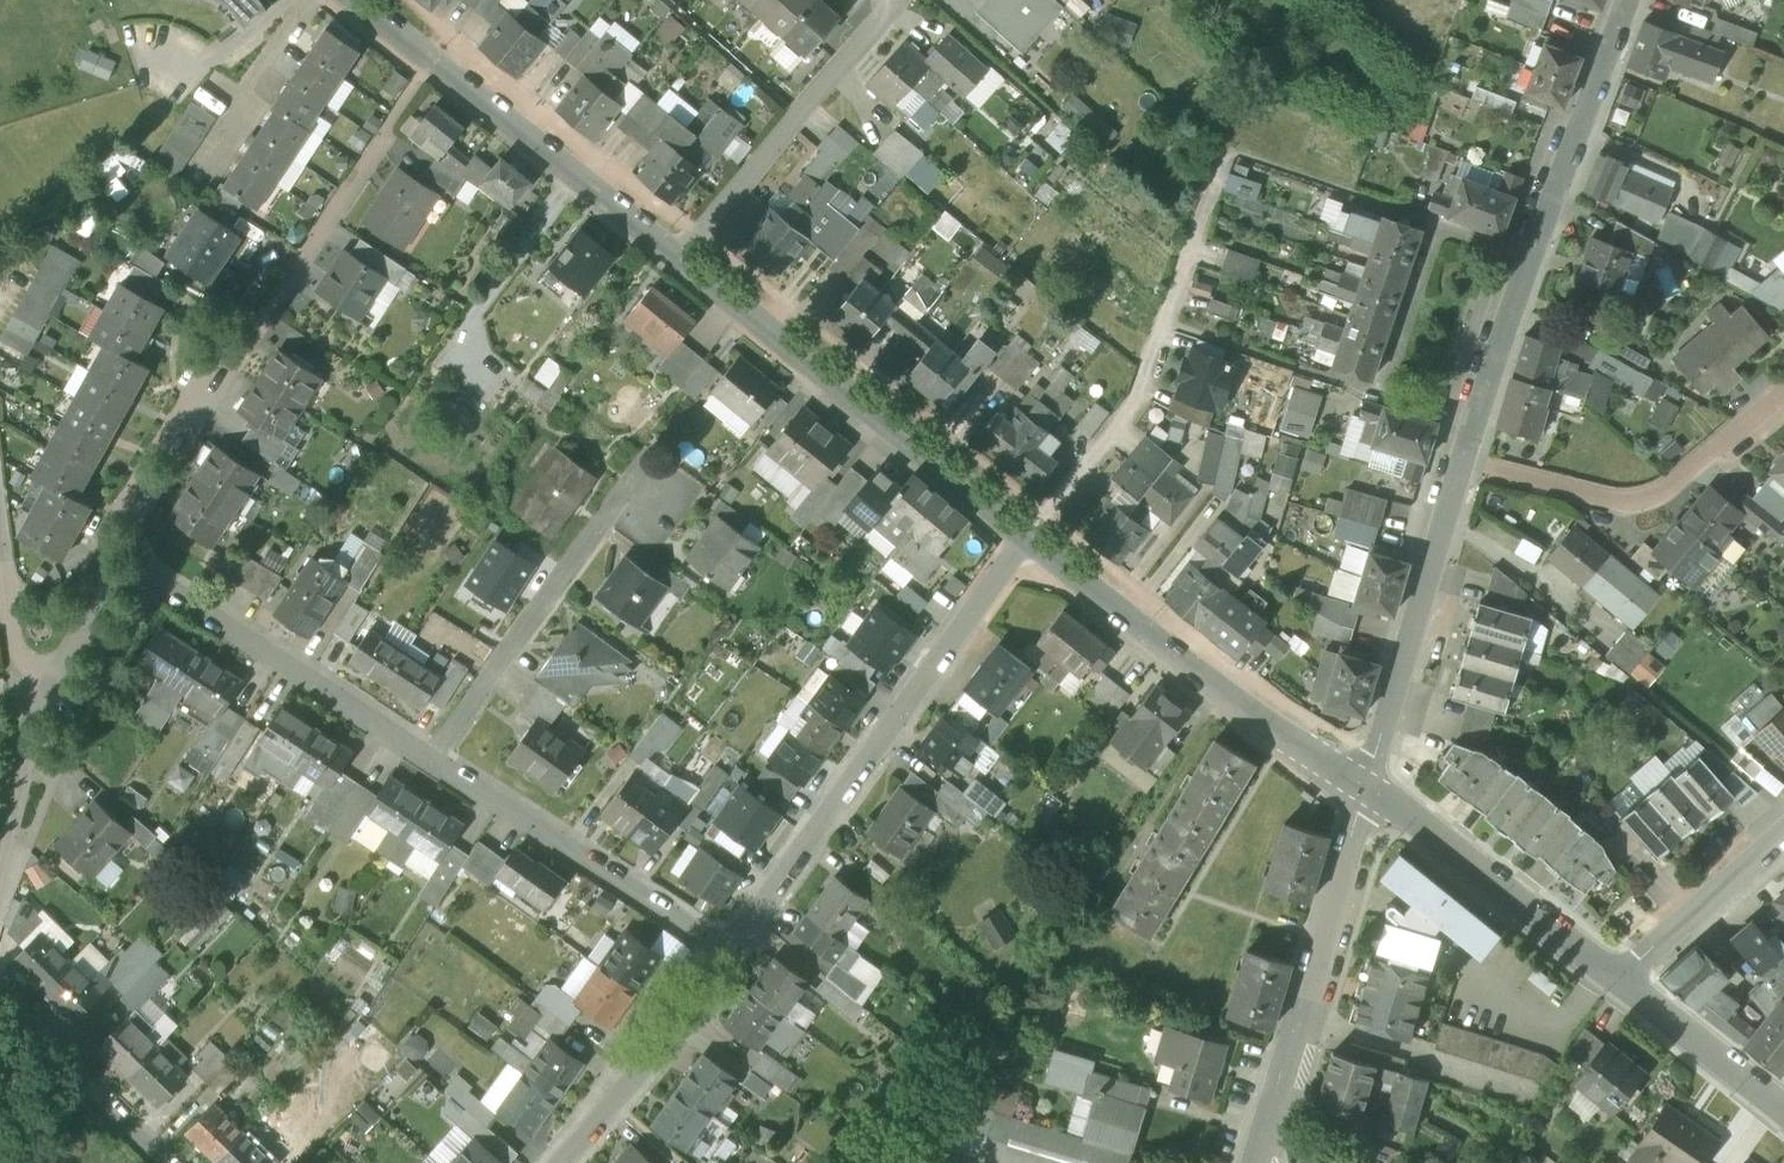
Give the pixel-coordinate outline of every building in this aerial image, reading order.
[(273,2),(271,0),(223,0),(227,3),(232,7),(236,11),(240,17),(235,20),(235,21),(238,24),(240,28),(239,29),(241,31),(274,4),(273,2)] [(432,10),(439,0),(419,0),(432,10)] [(474,10),(480,0),(462,0),(474,10)] [(474,10),(488,20),(501,0),(480,0),(474,10)] [(523,0),(501,0),(488,20),(497,27),(509,13),(517,20),(529,5),(523,0)] [(539,13),(550,0),(533,0),(529,5),(539,13)] [(561,0),(550,0),(539,13),(550,22),(550,23),(551,24),(567,5),(561,0)] [(763,17),(777,0),(744,0),(763,17)] [(785,36),(817,0),(777,0),(763,17),(785,36)] [(820,0),(817,0),(785,36),(808,56),(841,18),(820,0)] [(978,12),(1022,51),(1062,6),(1055,0),(989,0),(978,12)] [(1062,6),(1069,13),(1078,20),(1090,8),(1081,0),(1055,0),(1062,6)] [(1511,2),(1547,16),(1553,0),(1552,0),(1512,0),(1511,2)] [(1604,0),(1561,0),(1560,2),(1585,12),(1587,5),(1600,10),(1604,0)] [(1703,9),(1705,4),(1709,2),(1710,0),(1678,0),(1703,9)] [(1540,36),(1547,16),(1511,2),(1505,18),(1539,31),(1538,35),(1540,36)] [(480,48),(499,63),(539,13),(529,5),(517,20),(509,13),(497,27),(480,48)] [(550,22),(539,13),(499,63),(517,78),(546,43),(538,37),(550,23),(550,22)] [(1136,23),(1104,13),(1097,35),(1128,46),(1136,23)] [(686,29),(671,15),(655,33),(671,46),(686,29)] [(599,18),(590,30),(601,39),(606,32),(610,27),(599,18)] [(1717,18),(1712,32),(1720,35),(1743,43),(1748,30),(1717,18)] [(615,21),(610,27),(606,32),(634,55),(642,44),(615,21)] [(1667,64),(1713,82),(1724,54),(1714,50),(1687,39),(1644,22),(1627,65),(1662,79),(1667,64)] [(546,43),(555,51),(566,36),(551,24),(550,23),(538,37),(546,43)] [(1714,50),(1720,35),(1712,32),(1692,25),(1687,39),(1714,50)] [(326,29),(308,55),(337,75),(346,62),(351,65),(361,52),(326,29)] [(555,51),(565,60),(583,38),(572,29),(566,36),(555,51)] [(590,30),(583,38),(565,60),(577,69),(601,39),(590,30)] [(557,111),(576,126),(616,76),(630,59),(634,55),(606,32),(601,39),(577,69),(585,76),(557,111)] [(808,56),(785,36),(769,55),(792,74),(808,56)] [(947,37),(926,60),(931,65),(931,66),(965,95),(987,71),(947,37)] [(1547,37),(1535,68),(1572,82),(1582,58),(1568,53),(1571,46),(1547,37)] [(929,67),(931,66),(931,65),(926,60),(904,41),(885,63),(912,86),(929,67)] [(108,78),(116,60),(87,47),(79,66),(108,78)] [(308,55),(290,81),(319,100),(328,88),(334,92),(343,79),(337,75),(308,55)] [(627,84),(632,89),(635,85),(646,72),(630,59),(616,76),(627,84)] [(337,75),(343,79),(351,65),(346,62),(337,75)] [(895,106),(912,86),(885,63),(866,84),(893,108),(895,106)] [(987,71),(965,95),(980,108),(1005,79),(991,66),(987,71)] [(945,82),(929,67),(912,86),(926,100),(940,112),(952,98),(940,87),(945,82)] [(1563,107),(1572,82),(1535,68),(1523,99),(1548,109),(1550,102),(1563,107)] [(627,84),(616,76),(576,126),(594,141),(619,110),(623,105),(622,105),(615,99),(627,84)] [(273,107),(276,109),(302,126),(311,113),(317,117),(325,104),(319,100),(290,81),(273,107)] [(1646,90),(1626,83),(1618,104),(1638,111),(1646,90)] [(615,99),(622,105),(623,105),(619,110),(626,116),(644,94),(635,85),(632,89),(627,84),(615,99)] [(1429,84),(1422,102),(1434,107),(1441,88),(1429,84)] [(926,100),(912,86),(895,106),(909,119),(926,100)] [(1483,105),(1488,91),(1476,87),(1471,100),(1483,105)] [(319,100),(325,104),(334,92),(328,88),(319,100)] [(700,112),(670,88),(658,103),(671,114),(687,127),(700,112)] [(1483,105),(1512,116),(1517,103),(1488,91),(1483,105)] [(630,137),(631,136),(657,104),(644,94),(626,116),(617,127),(630,137)] [(1119,132),(1074,94),(1061,108),(1106,147),(1119,132)] [(952,98),(940,112),(954,124),(967,111),(952,98)] [(940,112),(926,100),(909,119),(923,131),(940,112)] [(1422,102),(1415,120),(1429,125),(1436,108),(1434,107),(1422,102)] [(192,103),(186,114),(208,129),(215,118),(192,103)] [(658,103),(657,104),(631,136),(651,153),(663,138),(656,133),(671,114),(658,103)] [(437,159),(460,175),(470,162),(460,155),(454,162),(445,155),(451,148),(465,130),(436,107),(412,137),(425,146),(422,149),(437,159)] [(687,127),(698,136),(715,115),(704,107),(700,112),(687,127)] [(706,148),(716,157),(721,151),(735,133),(742,124),(722,108),(715,115),(698,136),(696,140),(706,148)] [(276,109),(259,134),(288,154),(297,141),(302,145),(311,132),(308,130),(302,126),(276,109)] [(302,126),(308,130),(317,117),(311,113),(302,126)] [(202,139),(208,129),(186,114),(179,124),(202,139)] [(639,177),(655,190),(696,140),(698,136),(687,127),(671,114),(656,133),(663,138),(651,153),(655,156),(639,177)] [(1078,134),(1062,119),(1044,138),(1061,154),(1078,134)] [(1429,125),(1415,120),(1409,136),(1423,141),(1429,125)] [(195,149),(202,139),(179,124),(173,134),(195,149)] [(848,153),(849,154),(858,143),(838,125),(828,136),(848,153)] [(874,153),(902,176),(905,173),(923,153),(894,130),(874,153)] [(735,133),(721,151),(738,165),(753,147),(735,133)] [(188,159),(195,149),(173,134),(166,144),(188,159)] [(259,134),(242,160),(270,179),(279,166),(285,170),(294,158),(288,154),(259,134)] [(821,150),(838,165),(848,153),(828,136),(827,135),(817,147),(821,150)] [(706,148),(696,140),(655,190),(671,203),(688,182),(692,185),(704,171),(694,163),(706,148)] [(288,154),(294,158),(302,145),(297,141),(288,154)] [(182,169),(188,159),(166,144),(160,154),(182,169)] [(1740,151),(1728,144),(1717,163),(1729,170),(1740,151)] [(1419,175),(1438,183),(1450,152),(1431,145),(1419,175)] [(454,162),(460,155),(451,148),(445,155),(454,162)] [(694,163),(704,171),(716,157),(706,148),(694,163)] [(827,180),(838,165),(821,150),(804,173),(807,175),(821,188),(827,180)] [(1612,201),(1659,221),(1671,193),(1625,173),(1629,164),(1600,152),(1583,193),(1611,205),(1612,201)] [(946,175),(923,153),(905,173),(928,195),(946,175)] [(176,177),(182,169),(160,154),(153,164),(176,177)] [(470,162),(460,175),(468,181),(479,188),(480,186),(494,171),(476,154),(470,162)] [(456,198),(468,181),(460,175),(437,159),(425,177),(456,198)] [(480,186),(508,211),(532,184),(504,159),(494,171),(480,186)] [(276,183),(270,179),(242,160),(224,186),(253,205),(261,192),(267,196),(276,183)] [(1455,176),(1462,179),(1479,185),(1485,169),(1461,160),(1455,176)] [(1675,183),(1629,164),(1625,173),(1671,193),(1675,183)] [(270,179),(276,183),(285,170),(279,166),(270,179)] [(1499,192),(1507,172),(1496,168),(1495,173),(1488,189),(1499,192)] [(1495,173),(1485,169),(1479,185),(1488,189),(1495,173)] [(364,225),(404,251),(439,197),(399,170),(364,225)] [(1499,192),(1514,198),(1522,178),(1507,172),(1499,192)] [(1262,184),(1229,173),(1223,191),(1256,202),(1262,184)] [(112,200),(126,193),(117,174),(103,181),(112,200)] [(793,201),(803,210),(816,194),(821,188),(807,175),(788,198),(793,202),(793,201)] [(1455,201),(1462,179),(1455,176),(1450,175),(1443,196),(1455,201)] [(1449,217),(1474,226),(1488,189),(1479,185),(1462,179),(1455,201),(1449,217)] [(816,194),(827,203),(828,204),(839,190),(827,180),(821,188),(816,194)] [(208,197),(244,218),(253,205),(224,186),(218,182),(208,197)] [(1059,193),(1047,182),(1034,196),(1047,207),(1059,193)] [(841,188),(839,190),(828,204),(843,216),(846,218),(859,203),(841,188)] [(1499,192),(1488,189),(1474,226),(1500,236),(1514,198),(1499,192)] [(793,202),(788,198),(778,190),(766,204),(771,208),(781,216),(793,202)] [(261,192),(253,205),(259,209),(267,196),(261,192)] [(816,194),(803,210),(814,218),(827,203),(816,194)] [(1428,209),(1449,217),(1455,201),(1443,196),(1434,194),(1428,209)] [(846,218),(858,228),(868,215),(876,205),(864,196),(859,203),(846,218)] [(1336,223),(1341,210),(1343,203),(1326,198),(1320,218),(1336,223)] [(746,247),(762,260),(803,210),(793,201),(793,202),(781,216),(771,208),(759,223),(763,226),(746,247)] [(817,247),(841,218),(843,216),(828,204),(827,203),(814,218),(802,233),(812,241),(811,242),(817,247)] [(170,259),(211,284),(242,235),(201,210),(170,259)] [(802,233),(814,218),(803,210),(762,260),(779,273),(796,253),(799,256),(811,242),(812,241),(802,233)] [(1354,236),(1375,243),(1381,224),(1341,210),(1336,223),(1335,229),(1354,236)] [(962,225),(945,211),(932,228),(949,242),(962,225)] [(868,215),(858,228),(859,229),(834,260),(854,276),(867,260),(865,259),(882,238),(880,237),(886,230),(868,215)] [(1659,240),(1715,272),(1730,246),(1704,230),(1703,232),(1687,223),(1674,215),(1660,238),(1659,240)] [(834,260),(859,229),(858,228),(846,218),(843,216),(841,218),(817,247),(834,260)] [(1384,217),(1381,224),(1375,243),(1413,256),(1422,229),(1384,217)] [(1609,243),(1632,252),(1639,234),(1617,221),(1609,243)] [(1331,240),(1351,247),(1354,236),(1335,229),(1331,240)] [(551,268),(584,295),(615,257),(582,230),(551,268)] [(1647,257),(1648,258),(1654,242),(1639,234),(1632,252),(1647,257)] [(1375,243),(1354,236),(1351,247),(1371,254),(1375,243)] [(875,257),(895,273),(911,253),(894,237),(875,257)] [(1620,274),(1624,276),(1632,252),(1609,243),(1592,237),(1585,256),(1588,257),(1580,279),(1614,292),(1620,274)] [(352,255),(383,275),(393,260),(361,240),(352,255)] [(1011,264),(983,241),(970,256),(999,280),(1011,264)] [(1404,280),(1413,256),(1375,243),(1371,254),(1366,268),(1404,280)] [(1742,253),(1730,246),(1715,272),(1726,279),(1733,268),(1742,253)] [(55,248),(48,260),(71,273),(78,261),(55,248)] [(1221,274),(1253,285),(1261,260),(1229,249),(1221,274)] [(132,264),(138,268),(161,280),(169,266),(140,250),(132,264)] [(1783,275),(1783,250),(1772,260),(1780,271),(1783,275)] [(323,295),(358,318),(385,277),(383,275),(352,255),(347,252),(331,277),(334,279),(323,295)] [(1647,257),(1632,252),(1624,276),(1638,281),(1647,257)] [(48,260),(42,271),(65,284),(71,273),(48,260)] [(827,269),(847,285),(854,276),(834,260),(827,269)] [(847,285),(854,290),(862,279),(871,287),(882,273),(867,260),(854,276),(847,285)] [(1352,263),(1347,276),(1362,282),(1366,268),(1352,263)] [(1323,281),(1338,285),(1341,274),(1320,267),(1316,278),(1323,281)] [(165,283),(161,280),(138,268),(127,288),(154,303),(165,283)] [(1396,305),(1404,280),(1366,268),(1362,282),(1358,292),(1396,305)] [(1763,285),(1733,268),(1726,279),(1752,294),(1763,285)] [(42,271),(35,283),(59,296),(65,284),(42,271)] [(1780,312),(1783,309),(1783,275),(1780,271),(1763,285),(1752,294),(1751,295),(1780,312)] [(923,274),(913,286),(927,310),(943,290),(923,274)] [(1347,276),(1341,274),(1338,285),(1358,292),(1362,282),(1347,276)] [(1215,285),(1194,278),(1190,291),(1211,298),(1215,285)] [(879,293),(871,287),(862,279),(854,290),(832,316),(849,330),(879,293)] [(1319,292),(1333,297),(1338,285),(1323,281),(1319,292)] [(35,283),(29,294),(52,307),(59,296),(35,283)] [(126,291),(113,315),(149,335),(164,309),(154,303),(127,288),(121,285),(120,287),(126,291)] [(1358,292),(1338,285),(1333,297),(1354,304),(1358,292)] [(913,286),(896,307),(914,321),(916,323),(927,310),(913,286)] [(126,291),(120,287),(106,311),(113,315),(126,291)] [(649,330),(674,350),(681,341),(696,323),(651,287),(624,321),(646,339),(649,330)] [(1388,330),(1396,305),(1358,292),(1354,304),(1350,317),(1388,330)] [(896,307),(879,293),(849,330),(865,344),(884,321),(896,307)] [(29,294),(22,306),(46,319),(49,313),(52,307),(29,294)] [(1239,308),(1212,298),(1207,312),(1234,322),(1239,308)] [(1714,382),(1724,393),(1736,382),(1727,372),(1734,365),(1768,334),(1744,307),(1733,317),(1721,304),(1708,316),(1719,327),(1703,342),(1698,336),(1672,360),(1702,393),(1714,382)] [(22,306),(16,317),(39,330),(46,319),(22,306)] [(914,321),(896,307),(884,321),(902,335),(914,321)] [(98,341),(112,349),(135,361),(149,335),(113,315),(98,341)] [(16,317),(9,329),(33,342),(35,339),(39,330),(16,317)] [(1379,355),(1388,330),(1350,317),(1345,331),(1341,342),(1379,355)] [(1303,329),(1321,335),(1324,324),(1307,318),(1303,329)] [(902,335),(908,340),(919,326),(916,323),(914,321),(902,335)] [(1345,331),(1324,324),(1321,335),(1341,342),(1345,331)] [(908,340),(925,353),(936,340),(919,326),(908,340)] [(1101,341),(1080,327),(1071,340),(1092,354),(1101,341)] [(3,340),(9,344),(26,353),(33,342),(9,329),(3,340)] [(1299,340),(1317,346),(1321,335),(1303,329),(1299,340)] [(646,339),(668,356),(669,357),(674,350),(649,330),(646,339)] [(970,367),(961,378),(969,384),(999,346),(983,334),(961,360),(970,367)] [(1341,342),(1321,335),(1317,346),(1337,354),(1341,342)] [(1525,335),(1513,378),(1545,387),(1549,388),(1554,370),(1557,358),(1561,346),(1525,335)] [(1609,335),(1601,350),(1628,365),(1645,374),(1646,372),(1653,359),(1609,335)] [(33,349),(51,355),(55,342),(37,337),(33,349)] [(1593,364),(1601,350),(1578,337),(1571,351),(1593,364)] [(990,367),(1005,378),(1027,351),(1012,339),(990,367)] [(1198,339),(1194,351),(1221,360),(1225,348),(1198,339)] [(953,354),(936,340),(925,353),(906,377),(923,390),(953,354)] [(657,369),(683,390),(704,360),(681,341),(674,350),(669,357),(668,356),(657,369)] [(1371,381),(1379,355),(1341,342),(1337,354),(1333,368),(1371,381)] [(20,365),(26,353),(9,344),(2,355),(20,365)] [(112,349),(98,374),(134,395),(149,369),(135,361),(112,349)] [(280,350),(260,381),(301,409),(311,393),(306,389),(316,374),(280,350)] [(1615,378),(1619,380),(1628,365),(1601,350),(1593,364),(1592,367),(1594,368),(1615,378)] [(1040,362),(1027,351),(1005,378),(1018,389),(1040,362)] [(1178,396),(1213,408),(1214,404),(1221,406),(1234,370),(1229,368),(1230,364),(1228,363),(1221,360),(1194,351),(1190,362),(1186,360),(1179,379),(1183,381),(1179,394),(1178,396)] [(940,404),(949,393),(961,378),(970,367),(961,360),(953,354),(923,390),(940,404)] [(1579,364),(1557,358),(1554,370),(1591,381),(1592,376),(1577,371),(1579,364)] [(537,378),(549,387),(562,367),(550,359),(537,378)] [(741,408),(757,421),(777,397),(780,392),(762,378),(760,380),(750,372),(752,370),(738,359),(712,391),(738,412),(741,408)] [(718,370),(704,360),(683,390),(697,400),(718,370)] [(1073,364),(1068,371),(1075,376),(1080,370),(1073,364)] [(1063,392),(1075,376),(1068,371),(1061,365),(1050,379),(1054,382),(1039,400),(1049,408),(1063,392)] [(1645,374),(1628,365),(1619,380),(1644,393),(1652,378),(1645,374)] [(1743,375),(1734,365),(1727,372),(1736,382),(1743,375)] [(572,374),(562,367),(549,387),(558,394),(572,374)] [(1591,381),(1585,400),(1602,416),(1615,378),(1594,368),(1592,376),(1591,381)] [(1554,370),(1549,388),(1549,389),(1585,400),(1591,381),(1554,370)] [(98,374),(83,400),(120,421),(134,395),(98,374)] [(306,389),(311,393),(322,377),(316,374),(306,389)] [(1539,404),(1545,387),(1513,378),(1512,377),(1497,428),(1537,439),(1547,406),(1539,404)] [(956,399),(969,384),(961,378),(949,393),(956,399)] [(1666,386),(1652,378),(1644,393),(1658,400),(1666,386)] [(517,391),(536,405),(544,394),(525,380),(517,391)] [(290,424),(301,409),(260,381),(239,412),(254,422),(275,436),(285,421),(290,424)] [(547,411),(558,394),(549,387),(537,405),(547,411)] [(1280,429),(1308,438),(1321,397),(1294,388),(1280,429)] [(1029,392),(1018,406),(1029,414),(1039,400),(1029,392)] [(1063,392),(1049,408),(1061,418),(1074,400),(1063,392)] [(1178,396),(1179,394),(1175,393),(1173,395),(1168,409),(1188,420),(1206,427),(1213,408),(1178,396)] [(757,421),(767,429),(787,405),(777,397),(757,421)] [(1679,407),(1663,398),(1649,423),(1666,432),(1679,407)] [(83,400),(68,427),(105,447),(120,421),(83,400)] [(992,446),(1009,460),(1049,408),(1039,400),(1029,414),(1018,406),(1008,418),(1006,421),(1010,424),(994,444),(992,446)] [(1077,426),(1089,436),(1108,412),(1096,402),(1077,426)] [(1359,418),(1365,420),(1359,442),(1373,446),(1379,424),(1384,408),(1363,402),(1359,418)] [(1061,418),(1049,408),(1009,460),(1025,472),(1042,450),(1047,454),(1059,439),(1050,432),(1061,418)] [(1373,446),(1375,447),(1399,454),(1410,416),(1384,408),(1379,424),(1373,446)] [(810,485),(816,490),(825,478),(849,449),(801,410),(768,451),(810,485)] [(979,432),(994,444),(1010,424),(1006,421),(1008,418),(997,410),(979,432)] [(1359,442),(1365,420),(1359,418),(1351,415),(1340,453),(1354,457),(1359,442)] [(1410,416),(1399,454),(1409,457),(1425,462),(1437,424),(1410,416)] [(281,438),(290,424),(285,421),(275,436),(280,440),(281,438)] [(242,441),(286,470),(295,455),(299,450),(281,438),(280,440),(275,436),(254,422),(242,441)] [(1227,424),(1224,436),(1242,440),(1244,429),(1244,428),(1227,424)] [(68,427),(54,453),(90,473),(105,447),(68,427)] [(1266,436),(1244,429),(1242,440),(1239,453),(1261,459),(1266,436)] [(1198,482),(1213,485),(1224,436),(1209,432),(1198,482)] [(1112,479),(1119,485),(1120,484),(1140,499),(1163,471),(1173,458),(1147,436),(1112,479)] [(1242,440),(1224,436),(1213,485),(1211,494),(1225,501),(1231,489),(1239,453),(1242,440)] [(1682,449),(1675,441),(1661,453),(1668,461),(1682,449)] [(1373,446),(1359,442),(1354,457),(1370,462),(1375,447),(1373,446)] [(193,461),(203,467),(214,450),(204,443),(193,461)] [(217,446),(214,450),(203,467),(193,482),(235,510),(259,474),(217,446)] [(1327,454),(1303,447),(1299,460),(1296,469),(1320,476),(1327,454)] [(1392,475),(1399,454),(1375,447),(1370,462),(1368,467),(1392,475)] [(513,508),(553,537),(595,479),(556,450),(555,450),(560,454),(543,477),(538,474),(513,508)] [(560,454),(555,450),(538,474),(543,477),(560,454)] [(1047,454),(1042,450),(1025,472),(1041,485),(1058,463),(1047,454)] [(39,478),(53,486),(76,499),(90,473),(54,453),(39,478)] [(1293,480),(1296,469),(1299,460),(1277,454),(1271,474),(1293,480)] [(1403,478),(1409,457),(1399,454),(1392,475),(1403,478)] [(311,465),(295,455),(286,470),(285,471),(301,481),(311,465)] [(1403,478),(1419,483),(1425,462),(1409,457),(1403,478)] [(1173,458),(1163,471),(1172,479),(1177,473),(1183,466),(1173,458)] [(1770,475),(1773,476),(1783,486),(1783,458),(1770,475)] [(268,481),(291,496),(301,481),(285,471),(278,466),(268,481)] [(851,468),(836,487),(817,513),(830,523),(830,522),(864,478),(851,468)] [(867,483),(848,505),(872,525),(884,511),(883,510),(901,488),(878,468),(868,481),(866,482),(867,483)] [(1192,495),(1172,479),(1163,471),(1140,499),(1100,550),(1117,564),(1133,543),(1137,545),(1149,530),(1138,522),(1150,507),(1163,518),(1171,524),(1192,495)] [(1177,473),(1172,479),(1192,495),(1197,489),(1177,473)] [(1293,480),(1271,474),(1269,484),(1268,488),(1289,494),(1293,480)] [(898,547),(911,532),(940,497),(913,475),(901,488),(883,510),(884,511),(872,525),(898,547)] [(1754,500),(1776,518),(1783,508),(1783,486),(1773,476),(1754,500)] [(787,515),(804,529),(817,513),(836,487),(825,478),(816,490),(810,485),(787,515)] [(835,526),(840,520),(860,537),(868,528),(845,508),(848,505),(867,483),(866,482),(868,481),(864,478),(830,522),(835,526)] [(1257,478),(1253,494),(1246,517),(1258,524),(1258,521),(1268,488),(1269,484),(1257,478)] [(211,546),(235,510),(193,482),(169,518),(211,546)] [(1100,550),(1140,499),(1120,484),(1119,485),(1109,499),(1108,498),(1097,513),(1091,520),(1095,523),(1084,537),(1100,550)] [(53,486),(38,512),(76,534),(91,508),(76,499),(53,486)] [(1710,488),(1681,523),(1718,553),(1732,536),(1727,533),(1742,514),(1735,509),(1710,488)] [(1222,517),(1220,521),(1243,538),(1246,517),(1253,494),(1250,493),(1249,495),(1235,489),(1222,517)] [(1341,517),(1378,528),(1379,528),(1388,501),(1347,489),(1344,502),(1339,517),(1341,517)] [(1783,525),(1776,518),(1754,500),(1747,495),(1735,509),(1742,514),(1748,517),(1773,538),(1783,525)] [(940,497),(911,532),(919,540),(938,555),(968,520),(940,497)] [(1324,512),(1339,517),(1344,502),(1328,498),(1324,512)] [(720,518),(742,534),(750,522),(721,501),(711,514),(719,520),(720,518)] [(869,529),(872,525),(848,505),(845,508),(868,528),(869,529)] [(1150,507),(1138,522),(1149,530),(1151,533),(1163,518),(1150,507)] [(60,563),(76,534),(38,512),(22,541),(60,563)] [(1246,517),(1243,538),(1251,530),(1265,541),(1272,528),(1258,521),(1258,524),(1246,517)] [(1341,517),(1334,539),(1348,540),(1368,539),(1375,541),(1378,528),(1341,517)] [(706,574),(721,584),(732,570),(737,574),(758,546),(742,534),(720,518),(719,520),(689,561),(706,574)] [(1195,545),(1211,557),(1212,556),(1222,564),(1243,538),(1220,521),(1217,518),(1195,545)] [(1734,567),(1718,553),(1681,523),(1677,520),(1670,529),(1673,531),(1655,552),(1654,553),(1670,566),(1695,586),(1695,585),(1710,597),(1734,567)] [(1550,559),(1583,585),(1607,556),(1574,529),(1550,559)] [(1222,564),(1221,565),(1237,576),(1241,570),(1242,571),(1266,542),(1265,541),(1251,530),(1243,538),(1222,564)] [(891,556),(904,567),(918,551),(918,545),(916,543),(919,540),(911,532),(898,547),(891,556)] [(1543,550),(1523,538),(1514,554),(1535,565),(1543,550)] [(1372,546),(1375,541),(1368,539),(1348,540),(1334,539),(1371,549),(1372,546)] [(938,555),(919,540),(916,543),(918,545),(918,551),(904,567),(915,576),(919,579),(938,555)] [(262,564),(282,571),(290,548),(270,541),(262,564)] [(346,582),(360,591),(384,554),(363,541),(345,569),(347,571),(342,579),(346,582)] [(496,541),(467,585),(505,610),(534,565),(496,541)] [(1632,557),(1659,579),(1670,566),(1654,553),(1655,552),(1644,543),(1632,557)] [(1362,578),(1370,553),(1346,545),(1339,569),(1349,574),(1362,578)] [(1370,553),(1362,578),(1401,590),(1408,564),(1395,561),(1397,554),(1372,546),(1371,549),(1370,553)] [(226,577),(267,601),(282,578),(240,554),(226,577)] [(898,597),(915,576),(904,567),(891,556),(873,578),(898,597)] [(1211,557),(1200,571),(1210,579),(1221,565),(1222,564),(1212,556),(1211,557)] [(1657,597),(1607,556),(1583,585),(1633,626),(1657,597)] [(323,615),(346,582),(342,579),(347,571),(345,569),(332,560),(327,568),(312,559),(290,592),(323,615)] [(598,598),(637,626),(638,624),(632,619),(644,602),(651,607),(665,588),(665,587),(655,579),(626,559),(625,561),(627,563),(615,578),(613,577),(598,598)] [(625,561),(613,577),(615,578),(627,563),(625,561)] [(706,574),(689,561),(678,576),(691,585),(695,589),(706,574)] [(1182,615),(1210,579),(1200,571),(1190,562),(1178,578),(1181,582),(1166,600),(1182,615)] [(1221,565),(1210,579),(1231,595),(1242,580),(1237,576),(1221,565)] [(665,588),(679,599),(690,585),(678,576),(664,566),(655,579),(665,587),(665,588)] [(1494,567),(1488,590),(1515,598),(1518,587),(1519,586),(1494,567)] [(1355,603),(1362,578),(1349,574),(1339,569),(1335,568),(1327,594),(1355,603)] [(732,570),(721,584),(727,588),(737,574),(732,570)] [(1393,615),(1401,590),(1362,578),(1355,603),(1354,605),(1353,610),(1359,612),(1378,618),(1380,611),(1393,615)] [(1218,610),(1231,595),(1210,579),(1182,615),(1199,628),(1200,626),(1215,607),(1218,610)] [(1250,589),(1240,602),(1257,615),(1266,603),(1250,589)] [(1295,600),(1309,609),(1313,593),(1299,589),(1295,600)] [(1511,612),(1515,598),(1488,590),(1484,604),(1511,612)] [(302,633),(309,637),(323,615),(290,592),(275,615),(282,619),(280,622),(281,626),(296,637),(300,636),(302,633)] [(1349,604),(1313,593),(1309,609),(1318,614),(1342,627),(1349,604)] [(1200,626),(1211,635),(1238,600),(1231,595),(1218,610),(1215,607),(1200,626)] [(1266,623),(1257,615),(1240,602),(1238,600),(1211,635),(1210,636),(1238,658),(1246,648),(1263,627),(1266,623)] [(334,633),(349,642),(369,611),(354,602),(334,633)] [(638,624),(651,607),(644,602),(632,619),(638,624)] [(1479,602),(1470,635),(1522,650),(1527,634),(1528,631),(1528,630),(1532,618),(1511,612),(1484,604),(1479,602)] [(1354,605),(1349,604),(1342,627),(1354,630),(1359,612),(1353,610),(1354,605)] [(849,645),(849,646),(877,667),(882,670),(890,658),(894,661),(913,634),(876,607),(849,645)] [(1036,644),(1046,652),(1058,661),(1084,629),(1062,611),(1036,644)] [(1349,644),(1354,630),(1342,627),(1318,614),(1312,634),(1349,644)] [(1246,648),(1257,656),(1273,636),(1263,627),(1246,648)] [(136,663),(159,678),(167,683),(184,694),(207,658),(159,628),(136,663)] [(1079,678),(1089,666),(1105,646),(1084,629),(1058,661),(1077,677),(1079,678)] [(348,662),(385,686),(405,655),(368,631),(348,662)] [(1470,635),(1461,666),(1514,681),(1518,666),(1519,662),(1522,650),(1470,635)] [(1286,645),(1299,656),(1307,647),(1294,636),(1286,645)] [(1288,649),(1274,637),(1263,649),(1278,661),(1288,649)] [(1628,677),(1636,667),(1648,653),(1631,639),(1611,663),(1628,677)] [(868,679),(877,667),(849,646),(849,645),(843,640),(832,656),(853,670),(854,669),(868,679)] [(990,707),(996,712),(1029,668),(997,645),(965,689),(990,707)] [(1113,652),(1105,646),(1089,666),(1097,673),(1113,652)] [(1320,671),(1332,679),(1342,648),(1341,647),(1339,654),(1326,650),(1320,671)] [(1367,655),(1342,648),(1332,679),(1371,691),(1378,665),(1365,662),(1367,655)] [(1048,674),(1058,661),(1046,652),(1037,665),(1048,674)] [(1664,667),(1648,653),(1636,667),(1653,681),(1664,667)] [(441,678),(405,655),(385,686),(421,709),(428,700),(441,678)] [(207,658),(184,694),(218,716),(220,717),(227,707),(243,682),(207,658)] [(428,700),(441,708),(468,666),(455,658),(441,678),(428,700)] [(890,658),(882,670),(885,672),(894,661),(890,658)] [(1048,674),(1067,689),(1077,677),(1058,661),(1048,674)] [(1510,693),(1514,681),(1461,666),(1459,673),(1458,673),(1456,683),(1451,698),(1468,703),(1496,711),(1504,714),(1509,697),(1510,693)] [(538,681),(541,683),(567,702),(573,706),(581,694),(546,669),(538,681)] [(1322,711),(1323,711),(1332,679),(1320,671),(1311,698),(1324,702),(1322,711)] [(848,683),(867,697),(875,684),(856,672),(848,683)] [(1086,696),(1113,718),(1131,695),(1104,674),(1086,696)] [(147,698),(154,703),(167,683),(159,678),(147,698)] [(831,678),(811,705),(843,728),(863,701),(831,678)] [(1371,691),(1332,679),(1323,711),(1349,718),(1351,712),(1364,716),(1371,691)] [(184,694),(167,683),(154,703),(153,704),(170,715),(176,705),(184,694)] [(546,729),(567,702),(541,683),(519,713),(531,722),(533,720),(546,729)] [(1157,685),(1131,718),(1130,719),(1162,745),(1164,746),(1191,712),(1157,685)] [(947,714),(977,737),(987,723),(981,719),(990,707),(965,689),(947,714)] [(214,723),(218,716),(184,694),(176,705),(203,722),(206,717),(214,723)] [(1754,737),(1783,710),(1783,709),(1771,694),(1740,721),(1754,737)] [(135,715),(160,731),(170,715),(153,704),(154,703),(147,698),(135,715)] [(1468,703),(1464,717),(1492,725),(1496,711),(1468,703)] [(811,705),(791,732),(824,755),(843,728),(811,705)] [(257,742),(258,742),(293,765),(316,730),(280,706),(257,742)] [(203,722),(207,725),(217,731),(231,709),(227,707),(220,717),(218,716),(214,723),(206,717),(203,722)] [(245,719),(231,709),(217,731),(207,725),(184,761),(208,776),(212,770),(245,719)] [(1754,737),(1771,756),(1776,752),(1783,761),(1783,710),(1754,737)] [(1145,767),(1162,745),(1130,719),(1131,718),(1123,712),(1115,722),(1123,727),(1113,741),(1145,767)] [(922,746),(962,776),(974,761),(969,756),(981,740),(977,737),(947,714),(922,746)] [(1464,717),(1460,730),(1488,738),(1492,725),(1464,717)] [(260,728),(245,719),(212,770),(227,779),(260,728)] [(506,756),(555,792),(582,755),(546,729),(533,720),(531,722),(506,756)] [(352,753),(316,730),(293,765),(282,782),(305,797),(304,799),(309,802),(310,800),(314,803),(325,786),(329,788),(339,772),(352,753)] [(1484,752),(1488,738),(1460,730),(1456,744),(1482,751),(1484,752)] [(629,756),(643,766),(661,743),(647,732),(633,750),(629,756)] [(803,785),(824,755),(791,732),(770,762),(803,785)] [(1110,913),(1149,937),(1256,762),(1217,738),(1110,913)] [(282,782),(293,765),(258,742),(241,767),(260,778),(264,771),(282,783),(282,782)] [(1734,754),(1752,775),(1764,765),(1745,742),(1734,754)] [(1438,779),(1485,814),(1486,815),(1516,776),(1516,775),(1484,752),(1482,751),(1456,744),(1454,743),(1443,757),(1451,763),(1438,779)] [(1144,769),(1157,779),(1176,754),(1164,746),(1162,745),(1145,767),(1144,769)] [(1699,756),(1723,784),(1734,773),(1706,750),(1699,756)] [(1683,770),(1674,777),(1673,778),(1706,816),(1706,817),(1709,820),(1715,815),(1723,808),(1735,797),(1723,784),(1699,756),(1693,761),(1693,760),(1682,770),(1683,770)] [(1451,763),(1443,757),(1430,773),(1438,779),(1451,763)] [(603,816),(627,834),(656,795),(643,785),(648,779),(637,771),(603,816)] [(305,816),(328,831),(358,785),(339,772),(329,788),(325,786),(314,803),(305,816)] [(774,772),(766,784),(790,799),(797,787),(774,772)] [(1483,817),(1510,838),(1543,794),(1530,784),(1531,784),(1528,782),(1527,782),(1517,774),(1516,775),(1516,776),(1486,815),(1485,814),(1483,817)] [(1682,837),(1706,817),(1706,816),(1673,778),(1674,777),(1671,774),(1659,785),(1658,784),(1655,788),(1646,796),(1682,837)] [(661,788),(648,779),(643,785),(656,795),(661,788)] [(688,803),(700,812),(718,788),(705,779),(688,803)] [(368,814),(389,828),(403,837),(425,803),(391,780),(379,798),(368,814)] [(954,829),(975,802),(963,793),(947,780),(926,807),(934,813),(954,829)] [(974,780),(963,793),(975,802),(992,816),(1002,803),(974,780)] [(740,784),(713,821),(748,846),(756,852),(782,814),(740,784)] [(379,798),(358,785),(328,831),(349,844),(368,814),(379,798)] [(865,833),(895,856),(907,840),(911,843),(934,813),(926,807),(901,787),(889,801),(893,805),(882,818),(879,816),(865,833)] [(675,799),(661,788),(656,795),(670,805),(675,799)] [(1538,855),(1554,834),(1568,816),(1569,817),(1570,815),(1559,807),(1560,807),(1557,805),(1556,805),(1543,794),(1510,838),(1536,859),(1538,856),(1538,855)] [(670,805),(656,795),(627,834),(653,853),(687,808),(675,799),(670,805)] [(1676,842),(1682,837),(1646,796),(1637,804),(1636,804),(1633,807),(1620,818),(1623,822),(1642,843),(1657,859),(1669,849),(1677,842),(1676,842)] [(57,846),(91,877),(130,834),(131,832),(124,826),(96,802),(57,846)] [(425,803),(403,837),(418,847),(439,861),(450,845),(462,827),(425,803)] [(130,834),(147,848),(157,836),(133,815),(124,826),(131,832),(130,834)] [(1594,836),(1569,817),(1568,816),(1554,834),(1567,845),(1550,865),(1559,872),(1557,874),(1585,894),(1588,890),(1597,879),(1605,885),(1606,884),(1616,870),(1615,868),(1614,867),(1600,843),(1592,837),(1594,836)] [(713,821),(704,834),(719,844),(740,858),(748,846),(713,821)] [(1623,822),(1612,832),(1631,854),(1642,843),(1623,822)] [(1265,890),(1308,903),(1328,836),(1301,828),(1285,823),(1265,890)] [(388,859),(403,837),(389,828),(375,850),(388,859)] [(1615,868),(1631,854),(1612,832),(1600,843),(1614,867),(1615,868)] [(1538,856),(1550,865),(1567,845),(1554,834),(1538,855),(1538,856)] [(404,869),(418,847),(403,837),(388,859),(404,869)] [(898,859),(911,843),(907,840),(895,856),(898,859)] [(478,842),(469,856),(462,867),(491,887),(499,875),(498,874),(507,861),(478,842)] [(711,856),(734,871),(742,860),(742,859),(740,858),(719,844),(711,856)] [(439,861),(445,864),(456,848),(450,845),(439,861)] [(447,889),(462,867),(469,856),(456,848),(445,864),(434,881),(447,889)] [(499,875),(544,908),(563,881),(539,864),(538,866),(515,849),(507,861),(498,874),(499,875)] [(682,880),(718,904),(738,874),(734,871),(711,856),(702,850),(682,880)] [(1380,877),(1411,903),(1439,925),(1480,958),(1500,934),(1399,853),(1380,877)] [(836,877),(822,895),(825,897),(838,879),(836,877)] [(822,895),(807,917),(835,937),(846,922),(850,925),(868,900),(838,879),(825,897),(822,895)] [(1597,879),(1588,890),(1595,895),(1601,893),(1608,885),(1606,884),(1605,885),(1597,879)] [(868,900),(901,924),(910,910),(877,883),(868,900)] [(7,932),(21,945),(47,919),(25,897),(7,932)] [(1396,922),(1395,924),(1432,935),(1439,925),(1411,903),(1404,912),(1395,906),(1392,904),(1387,905),(1385,909),(1385,912),(1388,915),(1396,922)] [(1783,935),(1783,913),(1773,922),(1783,935)] [(839,940),(835,937),(807,917),(796,932),(817,948),(816,949),(836,963),(848,972),(849,971),(861,954),(839,939),(839,940)] [(1440,937),(1432,935),(1395,924),(1385,921),(1376,950),(1390,955),(1388,962),(1374,958),(1374,959),(1428,975),(1428,976),(1429,976),(1429,974),(1415,970),(1417,963),(1431,967),(1440,937)] [(839,940),(839,939),(850,925),(846,922),(835,937),(839,940)] [(1779,997),(1783,992),(1783,962),(1781,959),(1783,956),(1783,949),(1774,938),(1769,942),(1753,923),(1732,941),(1766,981),(1779,997)] [(664,930),(650,949),(659,956),(677,968),(690,949),(664,930)] [(12,962),(42,991),(71,961),(41,932),(12,962)] [(626,933),(602,967),(635,990),(659,956),(650,949),(626,933)] [(111,982),(124,995),(155,963),(163,955),(143,936),(126,953),(122,949),(110,962),(100,972),(111,982)] [(90,942),(71,961),(42,991),(73,1021),(111,982),(100,972),(110,962),(90,942)] [(1658,979),(1695,1007),(1716,987),(1727,977),(1697,945),(1658,979)] [(1227,1016),(1271,1029),(1291,964),(1246,951),(1227,1016)] [(749,991),(784,1016),(795,1000),(809,981),(774,956),(749,991)] [(1354,1024),(1409,1040),(1429,976),(1428,976),(1428,975),(1374,959),(1366,982),(1366,983),(1364,985),(1360,997),(1361,999),(1360,1000),(1361,1000),(1354,1024)] [(169,977),(155,963),(124,995),(120,998),(133,1011),(134,1012),(147,999),(169,977)] [(836,963),(826,977),(856,1001),(868,985),(849,971),(848,972),(836,963)] [(610,1025),(635,990),(602,967),(577,1001),(583,1005),(610,1025)] [(856,1001),(826,977),(815,993),(854,1021),(864,1008),(856,1001)] [(549,981),(535,1000),(569,1025),(583,1005),(577,1001),(549,981)] [(1749,996),(1767,1017),(1780,1000),(1781,999),(1779,997),(1766,981),(1749,996)] [(1354,995),(1360,997),(1364,985),(1358,983),(1354,995)] [(1695,1007),(1744,1046),(1755,1031),(1730,1011),(1736,1005),(1716,987),(1695,1007)] [(759,1050),(766,1041),(784,1016),(749,991),(724,1026),(759,1050)] [(556,1043),(569,1025),(535,1000),(524,992),(504,1020),(526,1036),(532,1028),(533,1026),(556,1043)] [(98,1047),(128,1076),(167,1038),(177,1028),(147,999),(134,1012),(133,1011),(128,1017),(98,1047)] [(815,1014),(795,1000),(784,1016),(804,1030),(815,1014)] [(1780,1000),(1767,1017),(1755,1031),(1744,1046),(1780,1074),(1783,1068),(1783,1003),(1780,1000)] [(804,1030),(784,1016),(766,1041),(786,1055),(804,1030)] [(1534,1082),(1545,1089),(1560,1066),(1543,1055),(1442,1023),(1433,1050),(1535,1081),(1534,1082)] [(1172,1087),(1209,1098),(1216,1073),(1213,1072),(1217,1060),(1220,1061),(1224,1046),(1166,1028),(1157,1059),(1179,1065),(1172,1087)] [(1567,1055),(1586,1070),(1605,1046),(1584,1029),(1567,1055)] [(188,1058),(167,1038),(128,1076),(159,1106),(188,1077),(178,1067),(188,1058)] [(193,1068),(208,1083),(230,1060),(210,1041),(195,1057),(199,1062),(193,1068)] [(550,1041),(525,1075),(557,1098),(582,1064),(550,1041)] [(1398,1072),(1401,1073),(1405,1060),(1352,1044),(1348,1057),(1375,1065),(1398,1072)] [(1575,1083),(1614,1114),(1644,1077),(1620,1057),(1621,1055),(1607,1044),(1605,1046),(1586,1070),(1575,1083)] [(753,1068),(786,1091),(797,1075),(764,1051),(753,1068)] [(1047,1080),(1085,1091),(1091,1072),(1093,1073),(1095,1063),(1056,1051),(1047,1080)] [(1317,1103),(1360,1115),(1363,1106),(1375,1065),(1348,1057),(1332,1052),(1317,1103)] [(704,1057),(679,1091),(712,1115),(737,1081),(704,1057)] [(241,1070),(230,1060),(208,1083),(219,1093),(241,1070)] [(1371,1100),(1388,1105),(1398,1072),(1375,1065),(1363,1106),(1368,1108),(1371,1100)] [(1150,1089),(1093,1073),(1091,1072),(1085,1091),(1083,1097),(1094,1100),(1083,1136),(1132,1151),(1150,1089)] [(1401,1073),(1398,1072),(1388,1105),(1383,1123),(1385,1123),(1412,1131),(1427,1081),(1401,1073)] [(487,1127),(497,1113),(470,1090),(473,1086),(458,1073),(445,1090),(481,1122),(487,1127)] [(741,1086),(761,1101),(770,1088),(750,1073),(741,1086)] [(533,1132),(557,1098),(525,1075),(500,1109),(533,1132)] [(653,1126),(686,1150),(689,1146),(697,1135),(712,1115),(679,1091),(653,1126)] [(995,1108),(994,1110),(1011,1115),(1017,1097),(999,1092),(995,1108)] [(266,1111),(285,1130),(300,1115),(280,1096),(266,1111)] [(992,1109),(994,1110),(995,1108),(979,1104),(978,1106),(946,1097),(933,1143),(909,1136),(901,1162),(976,1162),(992,1109)] [(367,1130),(380,1115),(365,1101),(351,1116),(367,1130)] [(186,1132),(216,1161),(245,1132),(215,1102),(186,1132)] [(1719,1142),(1668,1106),(1640,1145),(1641,1146),(1630,1160),(1634,1162),(1664,1162),(1666,1162),(1704,1162),(1719,1142)] [(1011,1115),(994,1110),(992,1109),(976,1162),(1128,1162),(1132,1151),(1083,1136),(1011,1115)] [(712,1115),(697,1135),(715,1148),(729,1128),(712,1115)] [(475,1137),(503,1162),(514,1150),(487,1127),(481,1122),(469,1136),(473,1139),(475,1137)] [(1385,1123),(1377,1151),(1404,1159),(1412,1131),(1385,1123)] [(429,1155),(438,1162),(452,1162),(473,1139),(469,1136),(456,1125),(429,1155)] [(245,1132),(216,1161),(218,1162),(273,1162),(275,1161),(245,1132)] [(706,1159),(715,1148),(697,1135),(689,1146),(706,1159)] [(452,1162),(503,1162),(475,1137),(473,1139),(452,1162)] [(617,1162),(654,1162),(633,1144),(617,1162)] [(1377,1162),(1395,1162),(1399,1154),(1375,1144),(1369,1159),(1377,1162)] [(704,1162),(706,1159),(689,1146),(686,1150),(704,1162)] [(1368,1149),(1356,1162),(1385,1162),(1368,1149)]
